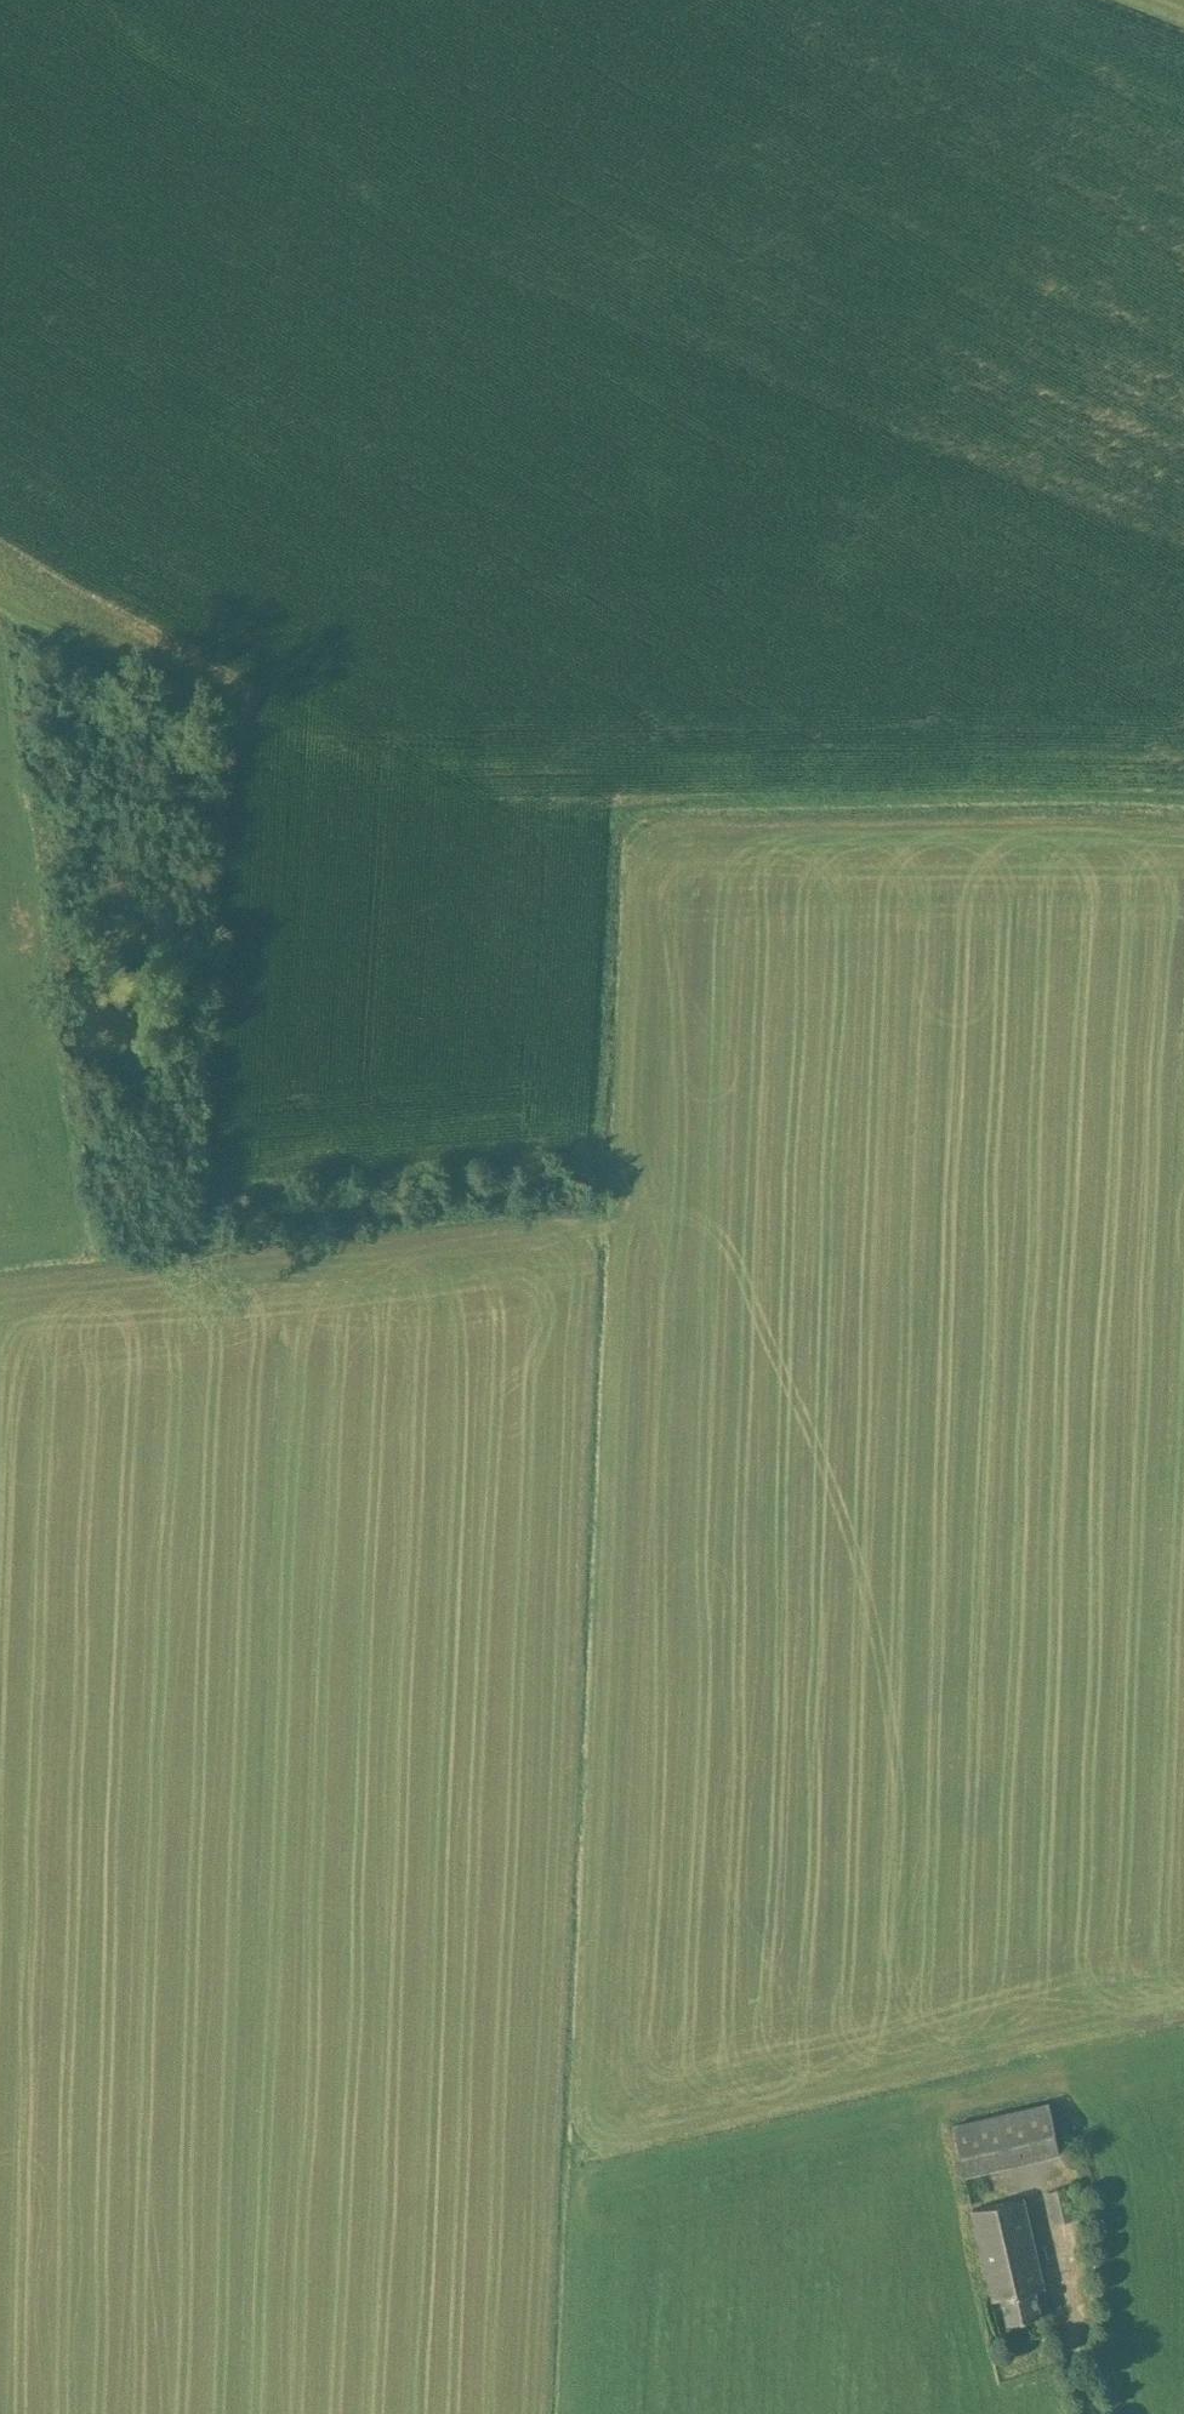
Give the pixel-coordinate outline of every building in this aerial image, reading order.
[(1062,2153),(1050,2101),(953,2123),(965,2176),(1062,2153)] [(1045,2289),(1039,2261),(1048,2259),(1045,2244),(1035,2246),(1024,2198),(973,2210),(994,2302),(1003,2297),(1009,2324),(1042,2316),(1036,2291),(1045,2289)]
